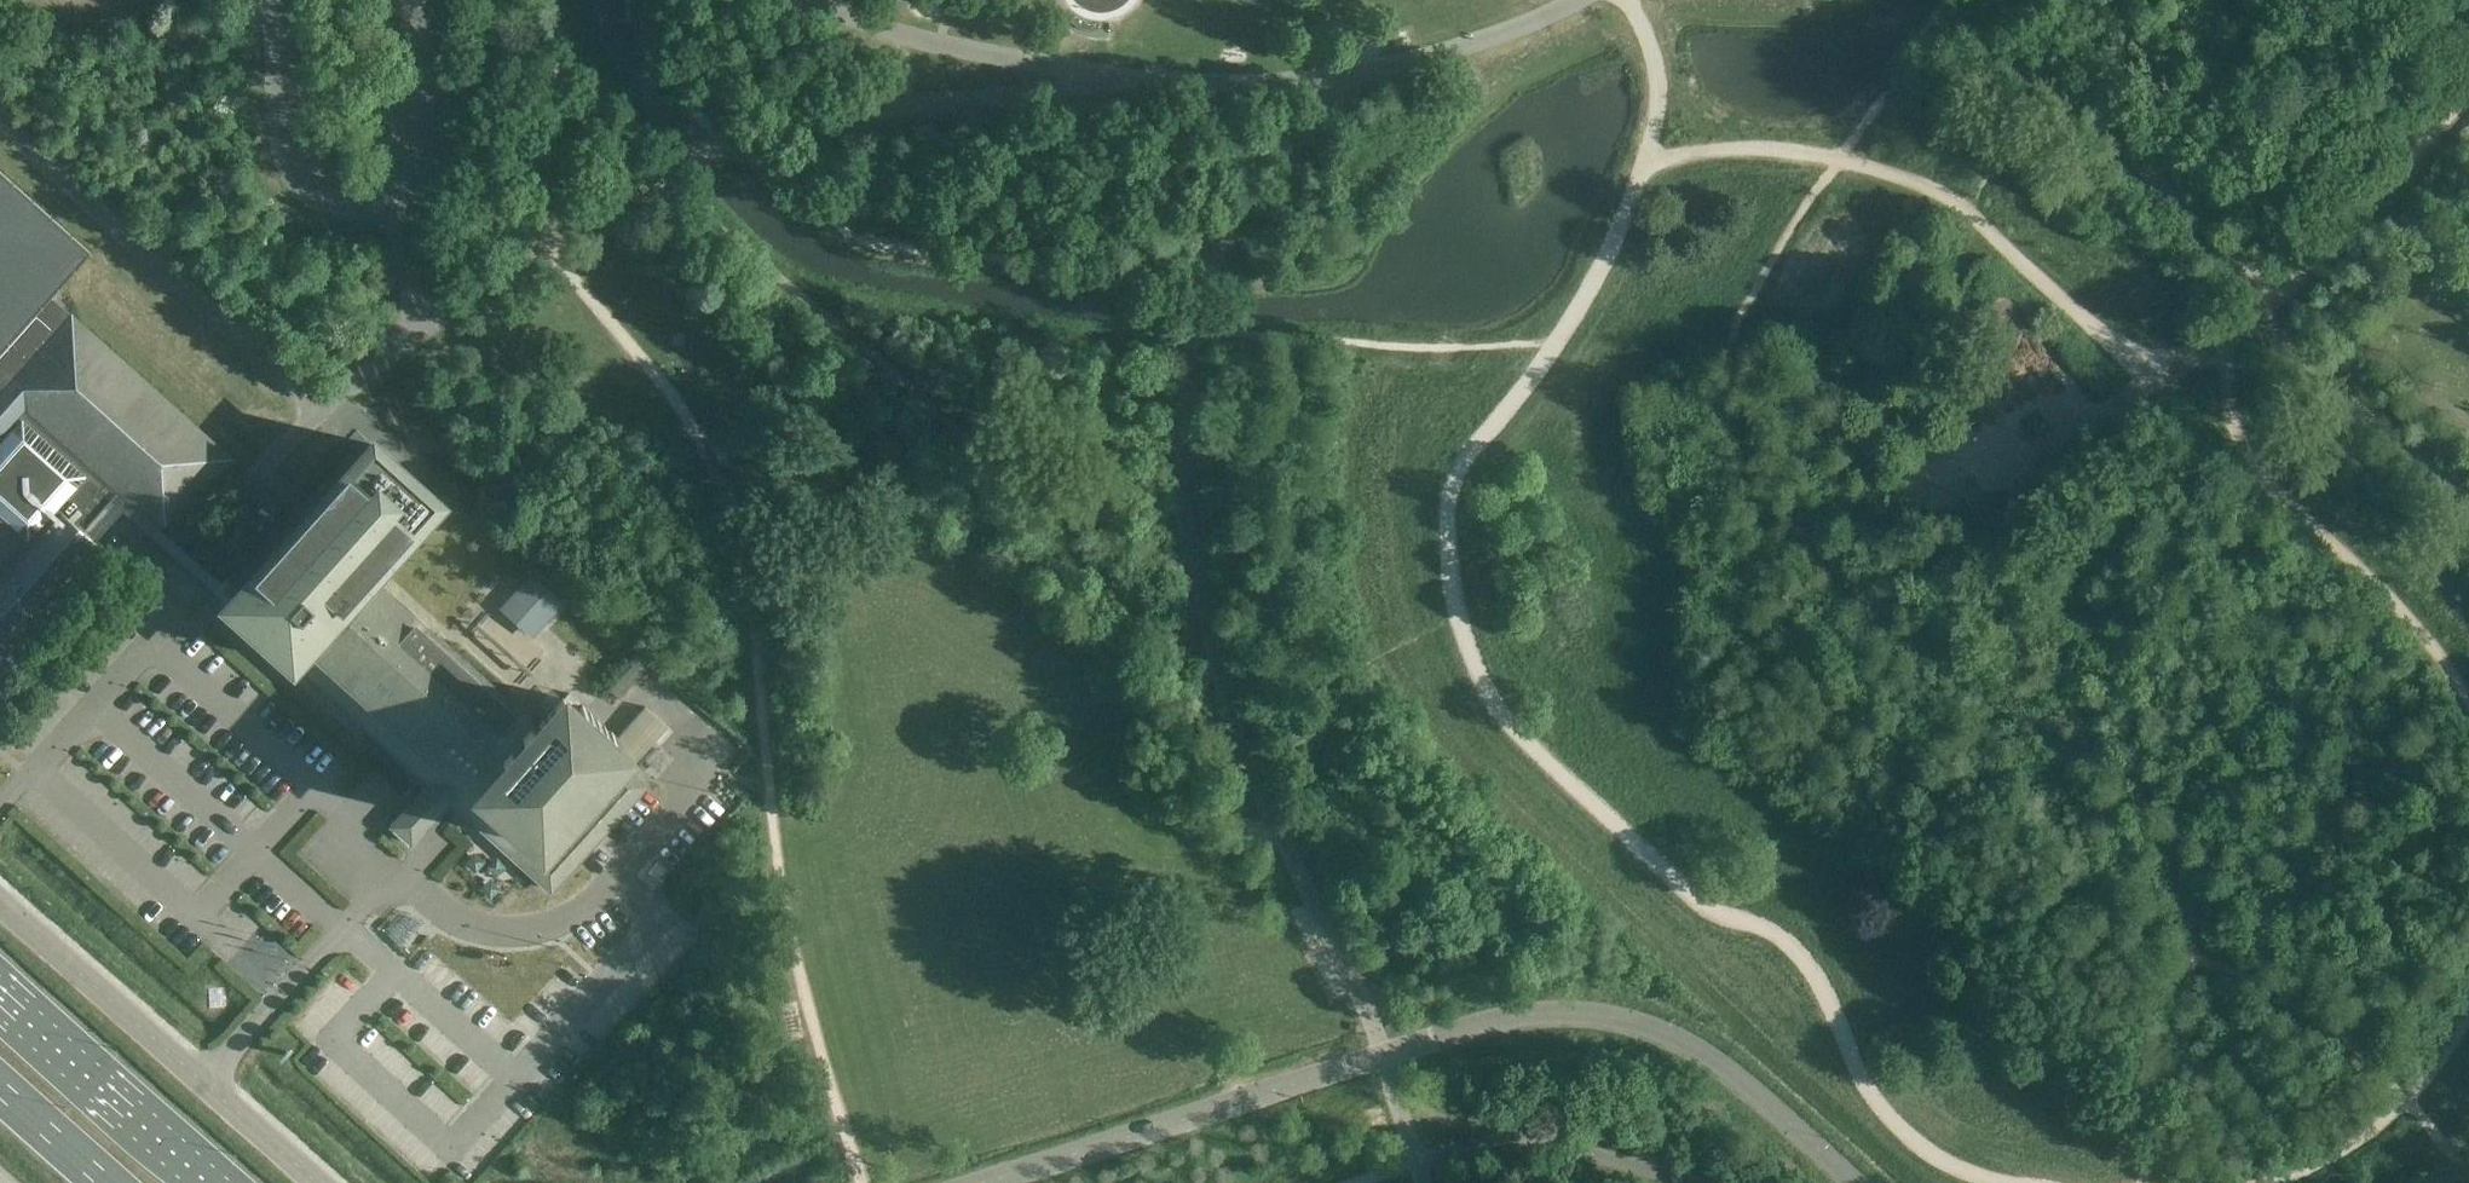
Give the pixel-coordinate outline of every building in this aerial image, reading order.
[(0,171),(0,652),(98,542),(85,530),(118,493),(160,530),(180,507),(185,512),(235,457),(73,313),(72,315),(52,298),(92,254),(0,171)] [(230,603),(228,605),(229,606),(228,607),(290,663),(291,662),(292,663),(294,661),(295,661),(298,658),(305,665),(304,667),(435,785),(434,786),(433,787),(432,789),(431,791),(430,793),(430,796),(431,798),(433,800),(435,801),(436,802),(438,802),(440,802),(442,802),(444,801),(445,800),(446,799),(448,797),(551,889),(644,786),(615,760),(623,751),(608,738),(612,734),(570,695),(538,731),(501,697),(377,586),(373,590),(365,582),(387,557),(388,558),(436,505),(435,504),(437,502),(436,501),(437,500),(375,444),(374,445),(373,444),(370,447),(369,446),(229,602),(230,603)] [(512,591),(545,622),(567,600),(534,568),(512,591)]
